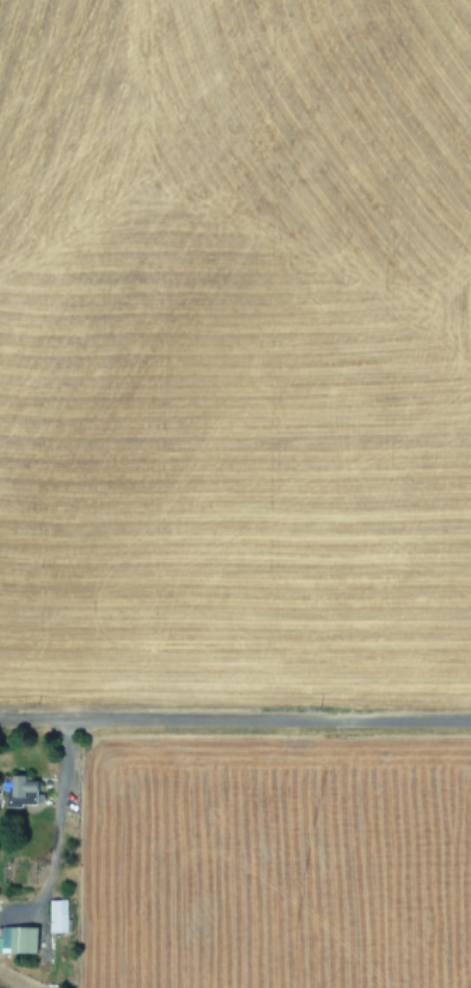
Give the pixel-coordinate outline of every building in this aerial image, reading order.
[(37,780),(24,779),(24,774),(11,774),(10,790),(5,790),(5,804),(36,805),(37,780)] [(48,932),(65,931),(65,899),(47,899),(48,932)] [(36,952),(37,926),(0,926),(0,952),(36,952)]
